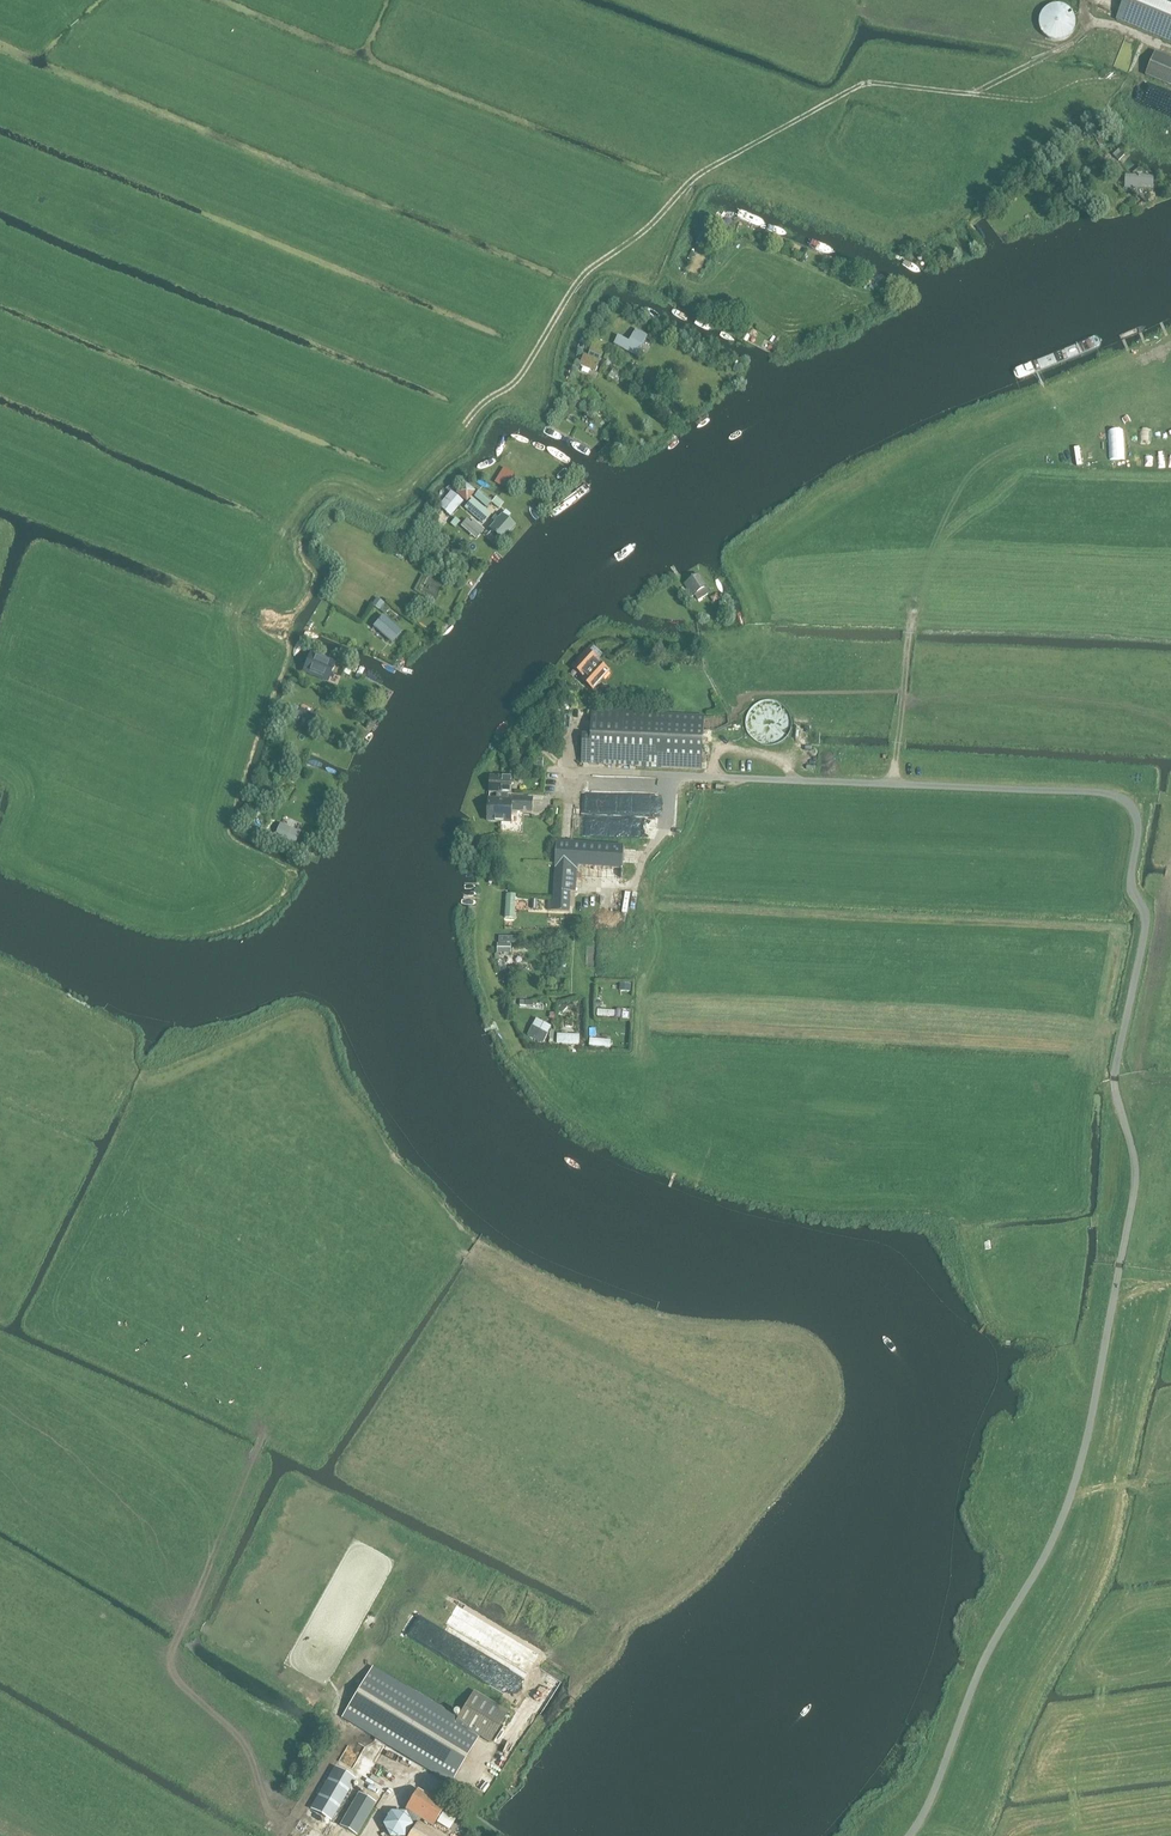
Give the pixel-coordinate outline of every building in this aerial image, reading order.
[(1116,20),(1170,43),(1170,0),(1124,0),(1116,20)] [(1040,17),(1039,23),(1040,29),(1043,34),(1047,38),(1053,40),(1059,41),(1065,39),(1070,35),(1073,30),(1074,28),(1075,25),(1075,23),(1075,20),(1074,18),(1073,15),(1070,10),(1065,6),(1059,5),(1053,5),(1047,7),(1043,11),(1040,17)] [(1170,86),(1170,58),(1156,52),(1146,75),(1170,86)] [(1092,130),(1100,148),(1109,143),(1100,126),(1092,130)] [(1120,162),(1125,156),(1119,149),(1113,155),(1120,162)] [(1154,176),(1126,175),(1125,189),(1154,190),(1154,176)] [(635,330),(630,341),(621,336),(616,345),(637,356),(647,337),(635,330)] [(580,366),(596,372),(607,344),(595,339),(588,356),(584,355),(580,366)] [(503,467),(495,482),(506,488),(514,473),(503,467)] [(465,482),(456,492),(466,502),(475,491),(465,482)] [(474,496),(486,507),(492,501),(479,490),(474,496)] [(451,491),(438,506),(450,517),(463,502),(451,491)] [(491,503),(499,509),(504,503),(496,496),(491,503)] [(473,498),(464,508),(482,524),(491,514),(473,498)] [(494,522),(488,528),(502,541),(515,525),(507,518),(511,514),(506,510),(502,514),(501,513),(498,517),(496,515),(491,520),(494,522)] [(456,518),(450,524),(455,528),(460,522),(456,518)] [(471,523),(466,519),(460,525),(476,539),(484,529),(474,519),(471,523)] [(706,587),(698,575),(684,584),(692,596),(695,594),(698,599),(709,592),(706,587)] [(379,609),(384,603),(377,598),(373,604),(379,609)] [(376,622),(385,629),(382,633),(392,641),(401,631),(382,615),(376,622)] [(600,660),(588,649),(572,667),(583,677),(581,680),(593,690),(610,672),(598,662),(600,660)] [(310,653),(303,671),(328,681),(335,663),(310,653)] [(292,705),(287,716),(300,721),(300,722),(304,724),(306,720),(313,723),(316,716),(292,705)] [(583,734),(581,763),(701,769),(704,716),(624,711),(592,710),(591,734),(583,734)] [(489,798),(488,822),(511,823),(512,815),(517,815),(518,811),(529,812),(532,812),(533,812),(534,798),(524,798),(512,797),(512,800),(507,799),(507,792),(512,792),(513,777),(490,776),(490,790),(489,793),(497,794),(497,798),(489,798)] [(277,829),(274,837),(294,845),(300,831),(280,823),(277,829)] [(258,828),(255,836),(262,838),(264,832),(262,832),(263,830),(258,828)] [(624,845),(570,842),(570,843),(557,842),(554,886),(553,911),(571,911),(571,892),(576,893),(578,872),(582,872),(582,866),(622,869),(624,845)] [(507,894),(506,918),(515,919),(516,894),(507,894)] [(516,942),(516,937),(499,937),(499,943),(498,943),(497,952),(510,953),(510,942),(516,942)] [(564,1004),(559,1009),(563,1013),(568,1007),(564,1004)] [(615,1017),(616,1010),(598,1009),(597,1016),(615,1017)] [(543,1043),(548,1033),(532,1025),(527,1034),(543,1043)] [(558,1032),(557,1039),(578,1040),(578,1033),(558,1032)] [(611,1047),(611,1039),(590,1038),(590,1045),(611,1047)] [(372,1666),(341,1718),(450,1784),(479,1737),(489,1743),(508,1712),(473,1691),(457,1718),(372,1666)] [(496,1772),(515,1747),(508,1743),(503,1750),(494,1743),(481,1761),(496,1772)] [(356,1779),(334,1766),(310,1809),(331,1821),(356,1779)] [(418,1788),(405,1809),(432,1826),(445,1805),(418,1788)] [(376,1802),(358,1792),(339,1825),(357,1835),(376,1802)] [(389,1835),(405,1835),(413,1825),(405,1812),(391,1811),(383,1824),(389,1835)] [(409,1835),(438,1835),(417,1823),(409,1835)]
